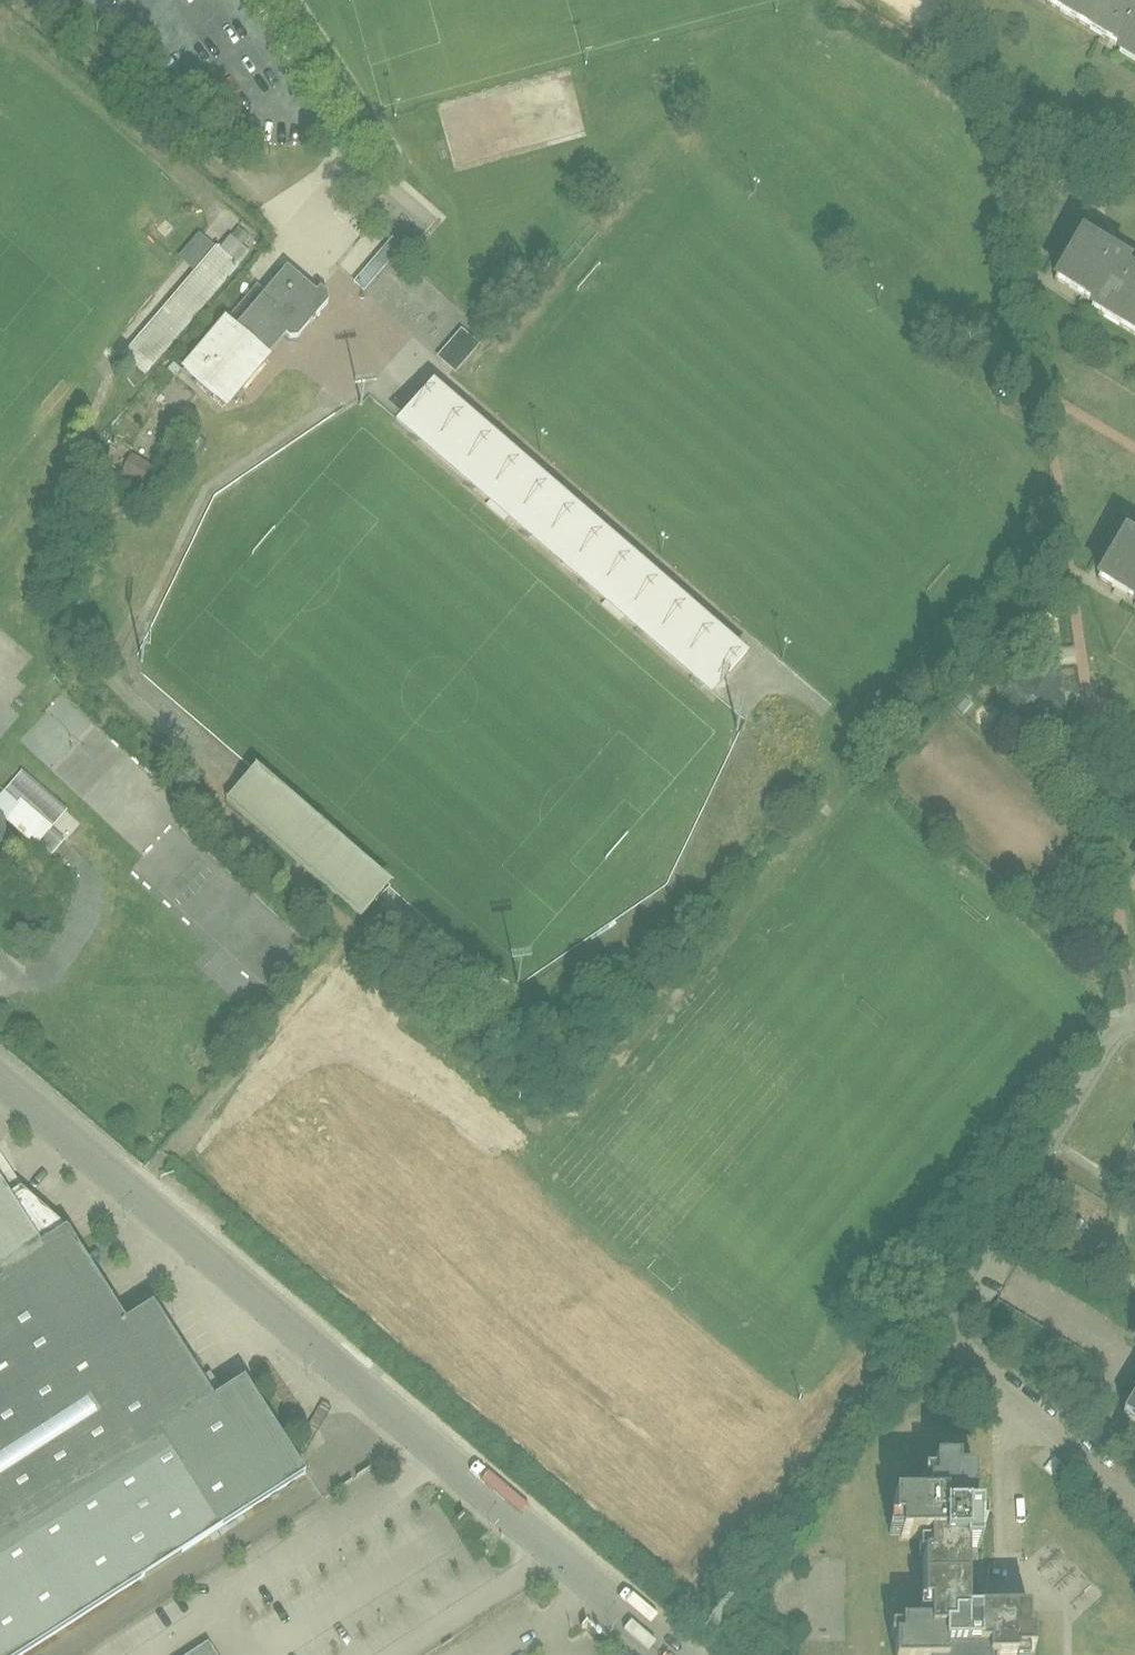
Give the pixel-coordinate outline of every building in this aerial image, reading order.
[(1113,39),(1110,45),(1134,59),(1134,0),(1045,0),(1113,39)] [(1072,223),(1044,271),(1084,294),(1080,300),(1134,331),(1134,267),(1123,261),(1127,255),(1072,223)] [(197,274),(125,360),(148,380),(242,268),(220,251),(202,237),(181,261),(197,274)] [(223,318),(177,369),(223,409),(285,338),(293,345),(332,301),(319,289),(314,295),(283,268),(232,326),(223,318)] [(460,328),(436,356),(455,372),(479,345),(460,328)] [(751,653),(434,381),(398,423),(715,695),(751,653)] [(128,457),(121,475),(142,484),(149,466),(128,457)] [(1112,526),(1084,574),(1124,597),(1121,603),(1134,611),(1134,539),(1112,526)] [(1007,734),(1063,726),(1055,669),(999,677),(1007,734)] [(389,892),(253,773),(223,807),(362,923),(389,892)] [(20,777),(0,798),(0,818),(18,834),(39,811),(48,801),(20,777)] [(65,832),(39,811),(19,834),(44,857),(65,832)] [(299,1473),(242,1389),(219,1405),(149,1303),(127,1318),(72,1237),(48,1253),(0,1181),(0,1654),(16,1654),(299,1473)] [(1113,1407),(1134,1420),(1134,1370),(1113,1407)] [(895,1654),(1037,1654),(1036,1634),(1030,1634),(1029,1613),(969,1616),(966,1554),(978,1553),(976,1519),(971,1520),(970,1504),(975,1504),(973,1477),(957,1477),(957,1465),(933,1466),(935,1489),(928,1489),(929,1503),(890,1504),(891,1527),(900,1527),(900,1544),(930,1542),(930,1550),(918,1550),(919,1562),(922,1562),(924,1610),(919,1611),(919,1628),(903,1628),(904,1645),(895,1645),(895,1654)]
